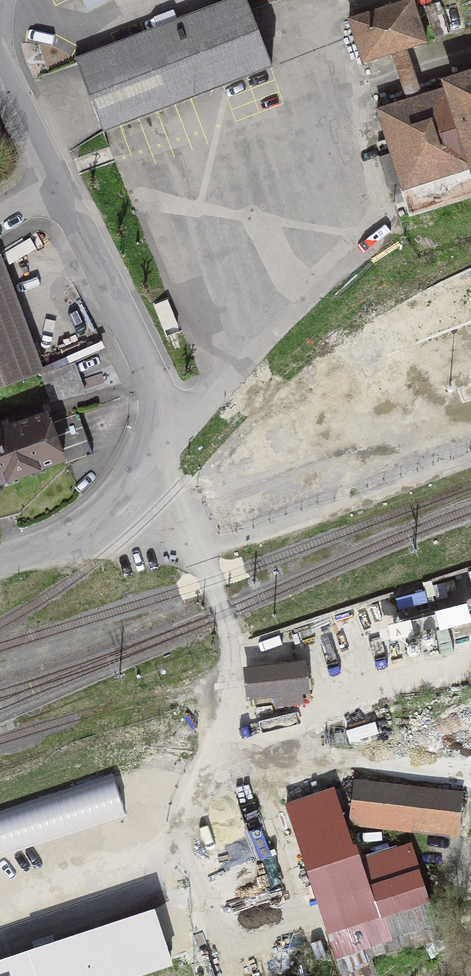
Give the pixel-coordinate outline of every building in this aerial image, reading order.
[(159,30),(186,100),(272,67),(246,0),(236,0),(159,30)] [(349,19),(362,63),(426,43),(413,0),(409,0),(349,19)] [(425,7),(434,37),(464,28),(457,3),(442,8),(440,2),(425,7)] [(103,131),(186,100),(159,30),(77,61),(103,131)] [(448,82),(449,87),(377,110),(401,186),(391,189),(395,204),(406,200),(410,214),(470,195),(470,75),(448,82)] [(38,373),(0,269),(0,387),(38,373)] [(73,363),(41,375),(51,402),(84,393),(73,363)] [(64,460),(46,412),(0,429),(0,483),(64,460)] [(78,413),(51,423),(66,463),(92,453),(78,413)] [(425,590),(395,598),(399,610),(428,602),(425,590)] [(305,689),(302,664),(247,670),(250,695),(276,692),(277,704),(299,702),(298,690),(305,689)] [(7,845),(109,790),(96,765),(86,746),(69,748),(0,786),(0,849),(7,845)] [(96,765),(109,790),(137,776),(123,751),(96,765)] [(404,820),(455,825),(458,795),(358,784),(355,814),(355,824),(403,827),(404,820)] [(335,954),(435,921),(411,846),(361,863),(356,847),(353,848),(334,789),(286,805),(335,954)] [(109,790),(7,845),(39,911),(142,855),(113,796),(109,790)] [(238,842),(248,838),(243,824),(215,835),(220,849),(210,853),(216,867),(244,856),(238,842)] [(153,911),(82,934),(94,975),(121,975),(169,960),(153,911)] [(82,934),(0,961),(0,975),(94,975),(82,934)]
